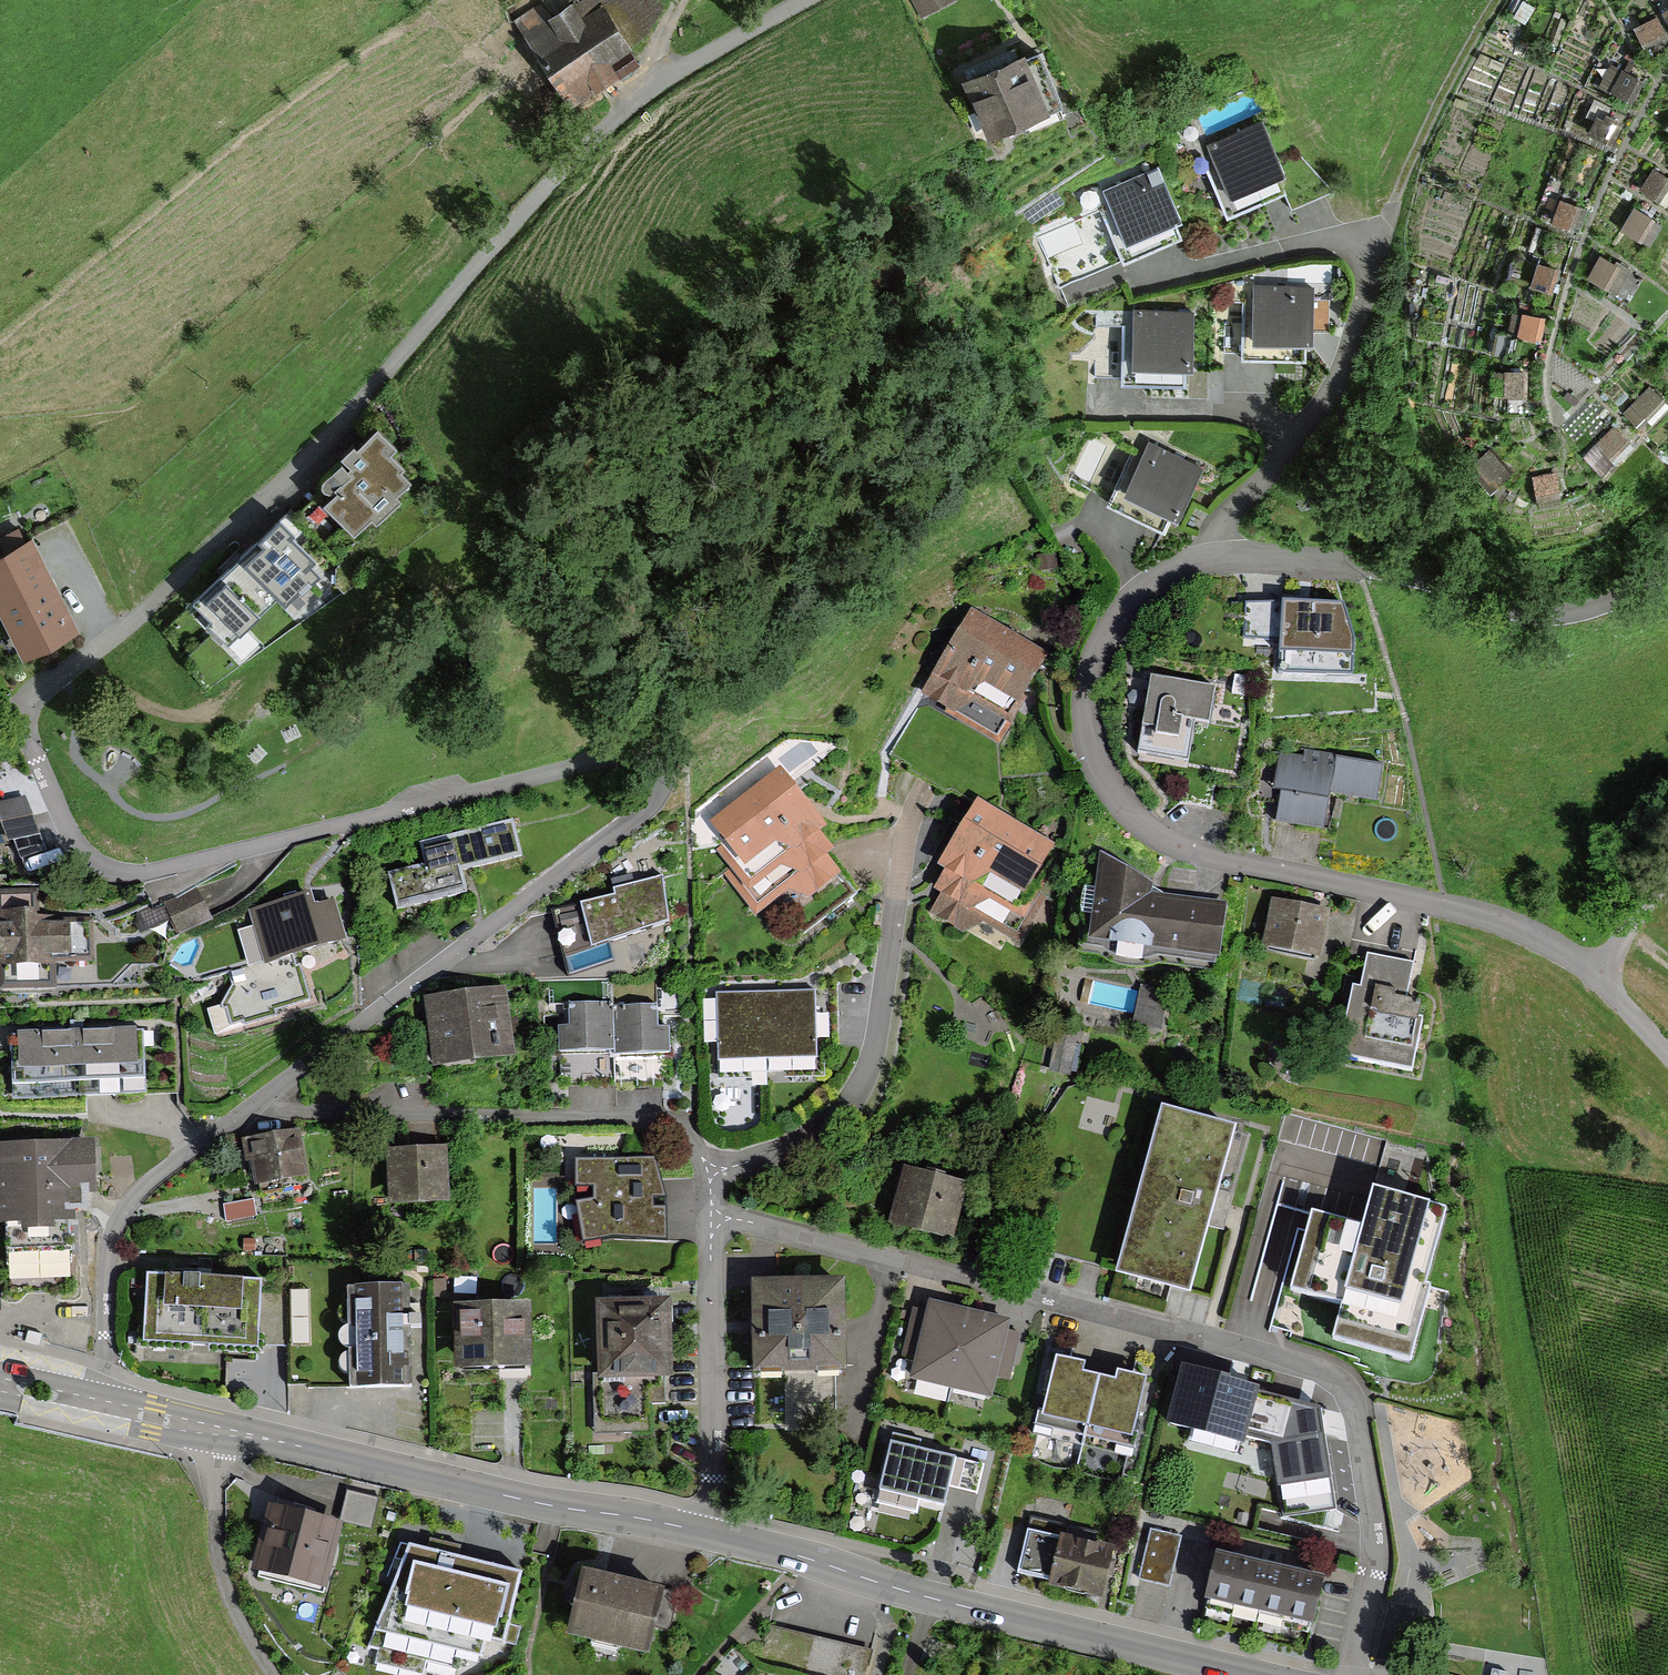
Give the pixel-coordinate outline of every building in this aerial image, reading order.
[(527,31),(569,100),(622,67),(614,54),(670,20),(658,0),(579,0),(527,31)] [(923,12),(946,0),(917,0),(923,12)] [(1645,41),(1667,29),(1657,10),(1635,22),(1645,41)] [(1046,124),(1022,67),(964,92),(988,148),(1046,124)] [(1263,117),(1185,151),(1192,168),(1207,162),(1229,212),(1284,188),(1292,207),(1334,189),(1298,151),(1282,159),(1263,117)] [(1159,167),(1106,189),(1112,202),(1038,233),(1059,283),(1179,232),(1174,219),(1180,217),(1159,167)] [(1563,196),(1554,216),(1580,227),(1588,207),(1563,196)] [(1634,205),(1624,228),(1652,240),(1662,217),(1634,205)] [(1602,251),(1590,276),(1622,291),(1633,266),(1602,251)] [(1532,279),(1552,290),(1564,268),(1544,257),(1532,279)] [(1314,284),(1255,283),(1255,343),(1313,344),(1314,284)] [(1524,308),(1521,331),(1543,334),(1546,311),(1524,308)] [(1194,312),(1132,311),(1131,368),(1193,369),(1194,312)] [(1653,384),(1628,408),(1640,421),(1665,397),(1653,384)] [(1618,421),(1585,451),(1602,469),(1635,439),(1618,421)] [(363,468),(330,499),(360,530),(416,477),(395,455),(402,448),(383,429),(353,457),(363,468)] [(1203,467),(1147,443),(1126,492),(1182,516),(1203,467)] [(318,555),(284,520),(198,600),(231,636),(279,591),(286,598),(318,569),(311,562),(318,555)] [(0,555),(0,602),(24,651),(75,626),(33,539),(0,555)] [(1345,603),(1247,599),(1245,639),(1282,640),(1281,653),(1355,656),(1356,639),(1345,603)] [(1047,659),(972,615),(923,698),(998,742),(1047,659)] [(1222,683),(1155,674),(1145,750),(1198,756),(1203,718),(1217,720),(1222,683)] [(1378,799),(1384,765),(1285,749),(1274,819),(1329,828),(1335,792),(1378,799)] [(724,858),(799,798),(778,772),(715,823),(731,843),(719,852),(724,858)] [(37,831),(25,797),(0,805),(12,840),(37,831)] [(743,894),(817,834),(824,829),(799,798),(724,858),(733,868),(726,873),(743,894)] [(963,835),(1045,882),(1049,875),(1039,869),(1052,847),(980,806),(963,835)] [(520,854),(512,821),(422,843),(428,868),(393,876),(402,910),(468,893),(462,868),(520,854)] [(817,834),(743,894),(758,913),(793,885),(804,898),(837,871),(824,855),(830,851),(817,834)] [(1045,882),(963,835),(945,867),(950,869),(948,872),(1032,919),(1044,899),(1037,895),(1045,882)] [(1227,956),(1233,902),(1163,893),(1112,854),(1102,941),(1227,956)] [(1032,919),(948,872),(938,889),(944,893),(935,910),(974,932),(981,920),(1019,941),(1032,919)] [(567,958),(671,921),(665,876),(614,890),(615,894),(584,905),(587,915),(556,926),(567,958)] [(0,895),(0,919),(3,987),(57,985),(56,964),(91,963),(89,917),(39,919),(38,893),(0,895)] [(315,895),(256,913),(270,962),(294,955),(344,940),(334,905),(320,909),(315,895)] [(1334,909),(1279,899),(1271,945),(1327,954),(1334,909)] [(1418,962),(1371,953),(1353,1053),(1418,1065),(1430,1000),(1412,997),(1418,962)] [(294,955),(270,962),(231,973),(234,985),(224,1000),(231,1022),(307,999),(294,955)] [(506,987),(427,999),(437,1067),(516,1055),(506,987)] [(816,993),(767,995),(771,1075),(820,1073),(816,993)] [(1160,1027),(1168,1000),(1144,993),(1135,1019),(1160,1027)] [(767,995),(718,997),(722,1077),(771,1075),(767,995)] [(614,1006),(615,1053),(669,1051),(669,1030),(657,1030),(656,1005),(614,1006)] [(561,1054),(615,1053),(614,1006),(571,1007),(572,1029),(560,1030),(561,1054)] [(141,1033),(78,1035),(80,1093),(144,1091),(141,1033)] [(78,1035),(14,1038),(16,1096),(80,1093),(78,1035)] [(1245,1127),(1171,1108),(1127,1273),(1201,1293),(1245,1127)] [(300,1130),(248,1139),(256,1187),(309,1177),(300,1130)] [(0,1146),(0,1151),(3,1225),(76,1222),(75,1197),(91,1197),(89,1142),(0,1146)] [(445,1148),(389,1151),(392,1205),(448,1202),(445,1148)] [(655,1161),(578,1161),(578,1201),(585,1244),(615,1240),(666,1240),(666,1198),(655,1161)] [(971,1184),(909,1167),(893,1221),(956,1239),(971,1184)] [(1344,1301),(1334,1340),(1407,1359),(1446,1210),(1376,1192),(1367,1228),(1314,1215),(1295,1289),(1344,1301)] [(259,1282),(152,1277),(149,1344),(256,1349),(259,1282)] [(848,1286),(761,1288),(763,1368),(850,1367),(848,1286)] [(412,1289),(352,1290),(353,1388),(412,1388),(412,1289)] [(672,1302),(602,1304),(603,1381),(673,1380),(672,1302)] [(531,1304),(456,1308),(459,1372),(534,1368),(531,1304)] [(969,1315),(932,1306),(915,1377),(952,1385),(969,1315)] [(1005,1323),(969,1315),(952,1385),(989,1394),(1005,1323)] [(1083,1445),(1100,1376),(1083,1373),(1085,1363),(1059,1357),(1040,1435),(1083,1445)] [(1172,1416),(1274,1444),(1284,1513),(1340,1505),(1325,1405),(1186,1367),(1172,1416)] [(1100,1376),(1083,1445),(1128,1456),(1146,1378),(1119,1371),(1116,1380),(1100,1376)] [(954,1464),(885,1448),(874,1500),(943,1515),(954,1464)] [(371,1526),(378,1497),(350,1491),(343,1520),(371,1526)] [(339,1526),(270,1511),(255,1577),(324,1593),(339,1526)] [(1168,1600),(1184,1537),(1153,1529),(1137,1593),(1168,1600)] [(1119,1548),(1065,1536),(1054,1582),(1108,1594),(1119,1548)] [(389,1546),(361,1667),(398,1674),(456,1674),(463,1644),(498,1652),(516,1574),(389,1546)] [(1332,1581),(1220,1557),(1211,1601),(1323,1624),(1332,1581)] [(659,1591),(592,1577),(580,1632),(647,1647),(659,1591)]
